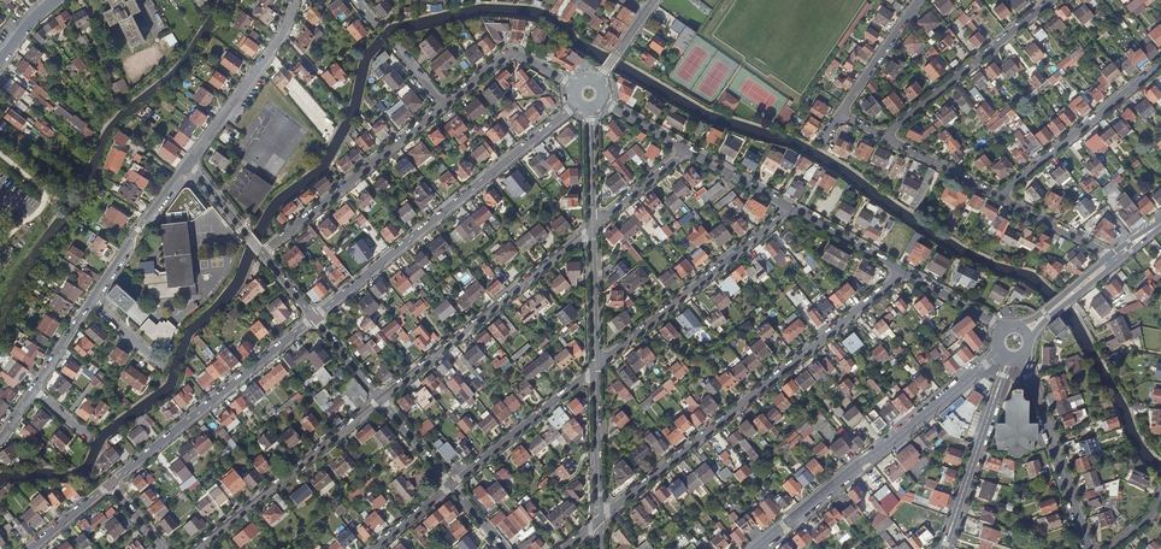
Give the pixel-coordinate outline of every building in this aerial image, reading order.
[(4,0),(10,7),(13,11),(16,8),(11,1),(12,0),(4,0)] [(104,13),(111,27),(120,23),(133,48),(142,44),(146,42),(133,16),(142,11),(136,0),(131,0),(126,2),(125,0),(101,0),(103,4),(109,1),(113,9),(104,13)] [(203,12),(212,0),(195,0),(203,12)] [(269,8),(271,9),(275,3),(273,2),(274,0),(258,0),(261,2),(269,8)] [(340,0),(337,0),(328,7),(336,17),(343,11),(347,16),(351,13),(340,0)] [(384,0),(381,2),(374,7),(382,17),(391,9),(384,0)] [(559,16),(565,6),(562,3),(564,0),(559,0),(552,11),(559,16)] [(560,17),(567,22),(577,7),(582,0),(573,0),(560,17)] [(594,14),(600,4),(594,0),(582,0),(577,7),(592,17),(594,14)] [(600,4),(594,14),(598,16),(599,15),(603,10),(604,10),(610,0),(603,0),(600,4)] [(949,0),(938,0),(939,1),(934,5),(942,14),(953,5),(949,0)] [(971,21),(976,16),(974,13),(977,10),(978,10),(983,6),(979,0),(976,0),(972,3),(975,7),(971,10),(972,11),(966,15),(971,21)] [(1015,13),(1026,3),(1024,0),(1010,0),(1007,3),(1015,13)] [(1140,0),(1134,0),(1126,7),(1130,12),(1142,3),(1140,0)] [(894,1),(893,9),(900,10),(902,3),(894,1)] [(267,24),(276,13),(271,9),(269,8),(261,2),(258,6),(257,6),(252,13),(267,24)] [(1142,3),(1130,12),(1132,14),(1144,5),(1142,3)] [(994,12),(1002,21),(1011,13),(1003,4),(994,12)] [(1073,14),(1081,25),(1093,15),(1085,4),(1073,14)] [(1072,13),(1065,5),(1057,12),(1064,20),(1072,13)] [(322,17),(313,7),(309,11),(310,13),(307,16),(313,24),(322,17)] [(624,7),(622,9),(620,8),(618,11),(620,12),(616,19),(627,27),(635,16),(634,13),(624,7)] [(893,14),(883,7),(874,19),(884,26),(893,14)] [(72,16),(74,21),(78,27),(90,21),(85,10),(72,16)] [(67,11),(56,19),(59,24),(59,25),(64,32),(65,31),(64,29),(67,27),(64,21),(71,16),(67,11)] [(235,24),(245,32),(254,19),(243,12),(235,24)] [(918,22),(930,37),(934,33),(931,29),(939,22),(930,12),(918,22)] [(963,12),(961,14),(961,15),(958,18),(963,25),(967,22),(976,33),(978,32),(979,31),(971,21),(966,15),(963,12)] [(1094,16),(1103,26),(1108,22),(1099,12),(1094,16)] [(594,14),(592,17),(588,24),(597,29),(603,19),(598,16),(594,14)] [(598,16),(603,19),(609,23),(611,20),(603,15),(602,17),(599,15),(598,16)] [(1066,28),(1056,16),(1056,17),(1044,27),(1049,33),(1055,28),(1059,34),(1066,28)] [(1118,22),(1124,29),(1127,27),(1123,21),(1127,18),(1125,16),(1118,22)] [(511,41),(510,41),(520,43),(522,31),(525,31),(527,21),(513,19),(511,41)] [(623,33),(627,27),(616,19),(611,26),(622,34),(623,33)] [(687,26),(676,19),(670,28),(680,35),(687,26)] [(55,20),(44,28),(48,34),(50,33),(49,32),(58,25),(55,20)] [(367,32),(357,20),(347,28),(357,40),(367,32)] [(490,35),(495,43),(502,39),(497,30),(508,30),(509,24),(488,23),(488,21),(483,20),(488,31),(490,35)] [(71,23),(82,45),(86,43),(78,27),(74,21),(71,23)] [(308,29),(305,25),(297,39),(308,44),(313,34),(308,29)] [(1153,41),(1158,46),(1160,43),(1160,26),(1160,25),(1148,34),(1150,37),(1153,41)] [(313,34),(319,41),(325,36),(318,28),(315,30),(312,26),(308,29),(313,34)] [(696,33),(687,26),(680,35),(674,44),(684,51),(696,33)] [(535,28),(531,40),(542,43),(546,31),(535,28)] [(870,55),(874,50),(870,47),(871,46),(871,45),(873,42),(875,39),(878,34),(869,28),(866,33),(864,36),(869,39),(865,43),(862,49),(859,46),(854,53),(857,55),(859,56),(865,61),(869,54),(870,55)] [(949,28),(938,39),(941,42),(948,35),(953,40),(956,37),(949,28)] [(1040,41),(1047,36),(1041,28),(1034,34),(1040,41)] [(1092,38),(1095,41),(1103,35),(1106,31),(1104,29),(1092,38)] [(1148,34),(1144,30),(1139,34),(1145,41),(1147,39),(1150,37),(1148,34)] [(42,31),(35,37),(39,41),(46,35),(42,31)] [(250,35),(256,40),(259,36),(253,31),(250,35)] [(611,50),(619,39),(608,31),(604,38),(600,43),(611,50)] [(174,32),(166,35),(171,48),(179,46),(174,32)] [(985,38),(983,35),(982,36),(978,32),(976,33),(969,39),(976,47),(985,38)] [(929,50),(932,46),(923,35),(919,39),(912,33),(903,45),(914,53),(915,52),(918,54),(925,46),(929,50)] [(595,39),(600,43),(604,38),(599,34),(595,39)] [(429,55),(441,46),(431,35),(420,44),(421,45),(419,46),(422,50),(424,49),(429,55)] [(948,35),(941,42),(937,45),(942,51),(953,40),(948,35)] [(259,47),(244,36),(241,40),(245,43),(241,48),(252,56),(259,47)] [(495,46),(487,37),(486,37),(478,44),(486,53),(495,46)] [(666,43),(656,37),(650,46),(660,52),(666,43)] [(294,44),(303,53),(308,44),(297,39),(294,44)] [(319,43),(317,40),(310,46),(311,47),(309,49),(310,50),(319,43)] [(1138,47),(1140,48),(1148,58),(1149,59),(1158,52),(1151,43),(1144,48),(1141,45),(1138,47)] [(484,55),(476,44),(464,52),(471,63),(484,55)] [(682,55),(684,51),(674,44),(674,45),(672,47),(682,55)] [(1024,51),(1034,63),(1043,55),(1034,44),(1024,51)] [(432,58),(443,49),(441,46),(429,55),(432,58)] [(576,65),(576,64),(564,58),(565,56),(563,55),(566,49),(560,46),(557,51),(553,49),(548,57),(566,68),(571,70),(573,69),(576,65)] [(932,46),(929,50),(923,56),(924,57),(926,55),(927,57),(931,53),(934,57),(938,53),(932,46)] [(36,69),(40,73),(43,70),(42,69),(44,67),(37,62),(43,55),(35,48),(25,60),(36,69)] [(582,59),(582,58),(577,55),(577,54),(572,51),(572,50),(567,48),(566,49),(563,55),(565,56),(564,58),(576,64),(579,64),(582,59)] [(1124,53),(1129,59),(1136,67),(1148,58),(1140,48),(1134,53),(1130,48),(1124,53)] [(385,51),(372,67),(374,69),(373,70),(379,77),(388,69),(386,67),(389,65),(386,60),(390,56),(385,51)] [(447,51),(430,65),(439,75),(456,61),(447,51)] [(650,67),(656,59),(645,51),(642,56),(639,61),(650,67)] [(1068,57),(1069,58),(1071,60),(1079,54),(1076,51),(1068,57)] [(857,55),(853,52),(843,66),(850,71),(854,66),(852,65),(859,56),(857,55)] [(242,62),(228,53),(221,63),(234,73),(242,62)] [(1019,69),(1021,72),(1025,69),(1014,56),(1011,59),(1019,69)] [(834,65),(837,67),(840,62),(834,58),(827,70),(830,72),(834,65)] [(1019,69),(1011,59),(1011,58),(999,68),(1007,78),(1019,69)] [(1057,67),(1059,70),(1071,60),(1069,58),(1057,67)] [(1109,58),(1097,68),(1100,72),(1112,62),(1109,58)] [(929,63),(939,75),(944,70),(935,59),(929,63)] [(1136,67),(1129,59),(1120,66),(1127,75),(1136,67)] [(17,68),(28,78),(36,69),(25,60),(17,68)] [(287,70),(293,77),(297,74),(297,73),(300,70),(304,75),(302,77),(308,83),(316,75),(301,60),(293,68),(292,67),(287,70)] [(881,76),(888,84),(893,78),(894,78),(904,63),(899,60),(896,63),(892,61),(881,76)] [(73,63),(81,72),(84,70),(75,61),(73,63)] [(347,75),(336,62),(332,65),(333,67),(328,71),(327,70),(322,75),(331,87),(340,80),(342,80),(343,82),(347,79),(347,75)] [(1112,62),(1100,72),(1104,76),(1109,83),(1121,74),(1112,62)] [(71,67),(75,72),(73,74),(76,78),(81,73),(81,72),(73,63),(66,69),(67,71),(71,67)] [(939,75),(929,63),(923,68),(933,80),(939,75)] [(993,63),(985,69),(993,79),(1001,72),(993,63)] [(393,69),(381,79),(384,82),(386,81),(394,90),(404,82),(393,69)] [(520,88),(530,80),(525,74),(521,69),(515,74),(521,80),(516,85),(516,87),(512,87),(512,94),(520,88)] [(538,73),(530,69),(526,73),(526,72),(525,74),(530,80),(531,79),(538,73)] [(500,84),(504,89),(509,85),(505,80),(511,75),(506,70),(496,78),(500,84)] [(226,79),(216,71),(209,81),(220,88),(226,79)] [(281,72),(272,80),(280,90),(290,82),(281,72)] [(986,79),(980,73),(975,77),(974,76),(971,79),(980,91),(986,86),(982,82),(986,79)] [(1033,86),(1036,89),(1045,81),(1037,73),(1030,79),(1033,83),(1032,84),(1033,86)] [(616,83),(620,97),(627,101),(633,90),(628,87),(631,83),(617,75),(616,78),(618,80),(616,83)] [(844,81),(839,78),(836,82),(846,89),(853,80),(848,76),(844,81)] [(1109,83),(1104,76),(1099,79),(1102,83),(1090,93),(1097,102),(1106,94),(1103,91),(1110,85),(1109,83)] [(531,79),(530,80),(520,88),(526,96),(543,94),(531,79)] [(871,80),(866,86),(872,93),(878,88),(871,80)] [(1047,80),(1045,81),(1036,89),(1038,92),(1050,83),(1047,80)] [(112,85),(116,93),(125,88),(121,81),(112,85)] [(904,91),(911,99),(921,90),(915,82),(904,91)] [(8,92),(32,111),(34,108),(30,105),(29,106),(28,105),(29,104),(21,98),(20,100),(17,98),(24,89),(23,88),(15,83),(8,92)] [(43,89),(37,84),(34,88),(44,96),(44,97),(47,99),(50,95),(43,89)] [(483,93),(492,104),(504,95),(495,84),(483,93)] [(396,95),(401,101),(411,112),(422,104),(407,85),(396,95)] [(975,96),(980,92),(975,86),(970,90),(975,96)] [(1036,89),(1033,86),(1021,96),(1024,99),(1036,89)] [(1155,86),(1145,94),(1152,103),(1160,96),(1160,94),(1155,86)] [(214,95),(202,87),(193,98),(205,107),(214,95)] [(1036,89),(1024,99),(1026,102),(1038,92),(1036,89)] [(893,92),(882,101),(893,114),(904,105),(893,92)] [(973,109),(967,101),(966,102),(958,92),(953,96),(964,110),(963,110),(966,114),(973,109)] [(365,99),(371,107),(374,103),(372,101),(366,94),(365,99)] [(731,112),(738,103),(724,94),(718,103),(731,112)] [(53,107),(38,96),(36,95),(34,97),(36,98),(36,99),(47,108),(50,110),(53,107)] [(1068,105),(1078,117),(1089,107),(1080,96),(1068,105)] [(549,97),(540,98),(548,108),(554,103),(549,97)] [(664,105),(652,97),(645,107),(657,116),(664,105)] [(881,109),(871,97),(860,105),(868,113),(869,113),(872,116),(881,109)] [(465,109),(473,120),(485,109),(477,99),(465,109)] [(1134,108),(1143,119),(1155,110),(1146,99),(1134,108)] [(828,108),(817,100),(810,110),(821,117),(828,108)] [(411,112),(401,101),(388,112),(398,125),(412,114),(411,112)] [(512,103),(505,109),(508,113),(515,107),(512,103)] [(943,124),(944,125),(957,115),(947,103),(943,107),(944,109),(936,115),(938,118),(943,124)] [(981,107),(976,111),(985,121),(995,113),(986,103),(981,107)] [(1000,118),(1012,108),(1009,105),(998,115),(1000,118)] [(80,119),(77,116),(75,118),(60,106),(56,112),(61,116),(63,115),(82,130),(81,132),(89,139),(94,132),(86,127),(88,125),(85,123),(80,119)] [(524,114),(532,123),(540,116),(540,115),(542,114),(535,106),(533,107),(524,114)] [(1012,108),(1000,118),(1002,121),(1014,111),(1012,109),(1012,108)] [(20,117),(11,109),(4,118),(20,130),(26,121),(23,119),(20,117)] [(1120,115),(1123,118),(1129,126),(1137,120),(1128,109),(1120,115)] [(190,119),(197,125),(200,127),(207,117),(196,110),(190,119)] [(1075,118),(1067,110),(1064,112),(1062,110),(1058,114),(1067,125),(1075,118)] [(686,120),(670,111),(665,119),(668,121),(667,122),(672,125),(673,124),(681,129),(686,120)] [(27,115),(25,118),(34,124),(36,121),(27,115)] [(361,115),(358,120),(368,130),(372,127),(361,115)] [(457,116),(448,123),(450,125),(459,118),(457,116)] [(511,124),(518,134),(529,125),(521,116),(511,124)] [(179,130),(180,131),(188,137),(197,125),(190,119),(188,117),(179,130)] [(1064,126),(1057,117),(1047,125),(1055,134),(1064,126)] [(443,127),(452,137),(456,133),(458,136),(457,137),(462,144),(464,142),(468,139),(463,132),(467,128),(459,118),(450,125),(448,123),(443,127)] [(813,118),(804,132),(811,136),(820,123),(813,118)] [(937,128),(943,124),(938,118),(932,122),(934,124),(937,128)] [(1118,137),(1120,138),(1131,129),(1129,126),(1123,118),(1117,124),(1116,123),(1111,127),(1118,137)] [(372,127),(382,140),(388,135),(382,128),(386,124),(382,119),(372,127)] [(986,125),(988,128),(995,122),(993,119),(986,125)] [(38,129),(50,138),(56,130),(44,121),(38,129)] [(613,121),(607,127),(610,131),(608,134),(614,141),(623,134),(613,121)] [(699,122),(693,133),(697,135),(703,124),(699,122)] [(1033,159),(1039,154),(1036,151),(1042,146),(1024,123),(1022,124),(1024,127),(1020,130),(1026,138),(1028,136),(1036,146),(1032,149),(1028,144),(1024,147),(1025,149),(1033,159)] [(487,133),(494,142),(505,134),(497,124),(487,133)] [(920,142),(937,128),(934,124),(922,134),(910,128),(907,136),(920,142)] [(1044,127),(1035,135),(1043,144),(1052,137),(1044,127)] [(1118,137),(1111,127),(1106,131),(1107,133),(1104,135),(1103,133),(1099,137),(1104,143),(1107,146),(1118,137)] [(568,128),(557,137),(564,145),(575,136),(568,128)] [(444,138),(437,129),(435,132),(434,131),(428,136),(436,145),(444,138)] [(721,133),(711,129),(706,140),(716,145),(721,133)] [(954,141),(945,130),(939,135),(948,146),(954,141)] [(128,137),(120,131),(114,140),(117,142),(118,141),(123,144),(128,137)] [(188,137),(180,131),(174,139),(184,147),(190,138),(188,137)] [(373,143),(374,143),(371,139),(373,138),(369,134),(368,135),(365,133),(356,141),(364,151),(369,146),(371,147),(373,145),(373,143)] [(647,135),(642,133),(637,137),(640,141),(647,135)] [(1084,143),(1092,153),(1104,143),(1099,137),(1096,133),(1084,143)] [(734,158),(741,146),(727,138),(720,151),(734,158)] [(846,158),(852,146),(838,138),(831,151),(846,158)] [(181,150),(168,140),(159,153),(172,163),(181,150)] [(490,154),(494,151),(486,142),(471,154),(479,163),(486,158),(490,155),(490,154)] [(865,160),(872,148),(861,142),(858,148),(856,147),(855,150),(856,151),(855,155),(865,160)] [(418,165),(431,155),(422,143),(415,148),(409,153),(418,165)] [(365,154),(356,144),(354,145),(356,148),(344,158),(339,165),(344,172),(365,154)] [(645,155),(654,160),(659,149),(651,144),(645,155)] [(635,145),(631,148),(636,152),(642,158),(645,154),(635,145)] [(1025,149),(1024,147),(1022,145),(1015,151),(1019,155),(1015,158),(1019,162),(1028,155),(1025,150),(1025,149)] [(612,146),(604,153),(606,156),(605,157),(605,158),(607,159),(608,159),(609,159),(611,161),(619,155),(612,146)] [(957,149),(951,154),(957,161),(962,157),(961,156),(963,154),(961,152),(963,150),(960,146),(957,149)] [(538,152),(540,154),(545,161),(551,157),(543,147),(538,152)] [(109,170),(116,174),(127,155),(115,148),(105,166),(110,169),(109,170)] [(892,161),(895,156),(878,148),(874,156),(890,165),(892,161)] [(630,149),(630,150),(625,154),(616,161),(620,166),(626,161),(634,154),(630,149)] [(789,149),(781,164),(791,170),(797,159),(794,158),(797,153),(789,149)] [(768,169),(774,172),(784,155),(777,152),(776,153),(770,150),(762,164),(769,167),(768,169)] [(755,170),(761,158),(748,151),(742,163),(755,170)] [(217,152),(211,161),(222,169),(229,160),(217,152)] [(136,153),(133,160),(140,163),(143,156),(136,153)] [(545,161),(540,154),(529,163),(540,177),(551,168),(545,161)] [(983,171),(991,164),(983,154),(975,161),(983,171)] [(545,161),(551,168),(557,175),(565,169),(553,155),(551,157),(545,161)] [(895,155),(895,156),(892,161),(895,162),(889,174),(895,178),(904,160),(895,155)] [(402,176),(414,166),(406,156),(402,159),(394,166),(402,176)] [(798,166),(798,167),(802,170),(806,163),(809,164),(811,160),(804,156),(803,157),(798,166)] [(1013,168),(1004,157),(991,168),(996,173),(995,174),(999,179),(1013,168)] [(1084,167),(1091,175),(1094,172),(1096,174),(1104,167),(1096,157),(1084,167)] [(1137,160),(1125,169),(1127,172),(1139,162),(1137,160)] [(460,167),(455,171),(462,179),(472,170),(465,161),(459,166),(460,167)] [(637,175),(626,161),(620,166),(631,180),(637,175)] [(132,164),(129,169),(137,174),(138,173),(143,175),(145,171),(136,166),(132,164)] [(1056,184),(1057,185),(1070,175),(1061,165),(1049,175),(1051,177),(1056,184)] [(816,169),(817,168),(814,166),(808,171),(803,178),(809,182),(816,169)] [(1111,176),(1114,179),(1118,175),(1125,169),(1123,166),(1111,176)] [(683,176),(692,187),(702,179),(692,168),(683,176)] [(127,180),(143,190),(148,181),(137,174),(129,169),(123,178),(127,180)] [(252,210),(270,185),(255,174),(254,175),(245,169),(228,192),(237,199),(252,210)] [(577,169),(570,169),(569,169),(570,183),(577,183),(577,169)] [(816,169),(809,182),(808,184),(813,187),(817,181),(815,181),(820,171),(816,169)] [(144,175),(149,179),(153,175),(148,170),(144,175)] [(629,180),(621,170),(609,180),(617,190),(629,180)] [(456,180),(449,171),(439,179),(447,189),(452,184),(452,183),(456,180)] [(926,173),(922,181),(928,184),(932,176),(926,173)] [(324,177),(331,184),(334,182),(328,174),(324,177)] [(836,180),(825,174),(823,178),(819,185),(828,190),(832,184),(833,185),(836,180)] [(526,181),(521,175),(516,180),(512,175),(504,181),(513,192),(526,181)] [(383,176),(374,184),(380,191),(389,183),(383,176)] [(905,176),(899,189),(914,197),(922,181),(911,176),(910,179),(905,176)] [(324,177),(315,185),(321,192),(331,184),(324,177)] [(1053,187),(1056,184),(1051,177),(1047,180),(1053,187)] [(1095,182),(1092,178),(1086,182),(1084,180),(1080,183),(1087,192),(1092,188),(1090,186),(1095,182)] [(353,190),(359,196),(370,185),(364,179),(353,190)] [(1114,179),(1102,188),(1104,197),(1119,185),(1117,183),(1114,179)] [(143,190),(127,180),(123,187),(121,186),(116,194),(133,203),(137,196),(139,197),(143,190)] [(672,189),(675,192),(676,194),(681,200),(691,191),(682,180),(677,183),(678,184),(672,189)] [(794,181),(787,192),(797,198),(805,184),(798,180),(797,183),(794,181)] [(911,202),(910,204),(917,208),(930,185),(928,184),(922,181),(914,197),(911,202)] [(707,191),(700,197),(701,198),(705,203),(723,188),(719,182),(707,191)] [(1035,202),(1045,193),(1036,182),(1026,190),(1035,202)] [(434,196),(423,183),(418,188),(419,189),(415,193),(415,195),(418,199),(416,201),(421,206),(434,196)] [(700,197),(707,191),(704,187),(697,192),(700,197)] [(964,209),(969,199),(966,197),(966,196),(956,191),(956,192),(946,187),(940,198),(950,203),(960,208),(964,209)] [(182,190),(166,213),(167,224),(161,224),(167,274),(157,275),(157,274),(156,273),(155,273),(155,272),(153,273),(152,265),(139,266),(140,274),(142,274),(144,285),(147,284),(149,300),(180,297),(179,286),(194,284),(192,266),(194,266),(193,258),(191,258),(190,248),(192,248),(191,240),(188,240),(186,222),(194,221),(207,210),(191,191),(189,189),(187,189),(185,189),(184,189),(182,190)] [(305,203),(312,197),(308,192),(310,191),(309,189),(300,197),(305,203)] [(494,189),(484,197),(488,202),(486,203),(490,208),(492,206),(493,207),(502,199),(494,189)] [(1160,189),(1151,197),(1158,205),(1160,202),(1160,189)] [(374,199),(367,190),(362,193),(363,195),(357,200),(364,208),(374,199)] [(733,201),(737,197),(738,197),(733,191),(714,205),(719,211),(733,201)] [(1143,215),(1135,205),(1124,191),(1116,198),(1125,210),(1119,215),(1128,227),(1143,215)] [(1061,198),(1050,192),(1044,203),(1058,210),(1061,204),(1058,203),(1061,198)] [(539,202),(547,196),(544,194),(537,200),(539,202)] [(577,205),(577,194),(568,195),(568,200),(563,200),(563,207),(570,207),(570,206),(577,205)] [(653,194),(644,200),(652,210),(655,208),(657,210),(663,205),(653,194)] [(681,200),(676,194),(670,199),(669,197),(665,201),(674,211),(684,203),(681,200)] [(977,210),(983,199),(974,195),(969,205),(977,210)] [(549,199),(547,196),(539,202),(538,203),(540,206),(549,199)] [(733,201),(740,209),(744,206),(737,197),(733,201)] [(1135,205),(1143,215),(1153,207),(1145,197),(1135,205)] [(302,204),(297,198),(293,202),(298,207),(302,204)] [(707,205),(705,203),(701,198),(697,201),(703,208),(707,205)] [(1085,198),(1075,206),(1085,218),(1095,210),(1085,198)] [(741,211),(740,209),(733,201),(719,211),(718,212),(722,217),(733,208),(737,214),(741,211)] [(756,203),(752,201),(747,209),(761,217),(766,208),(756,202),(756,203)] [(1063,215),(1075,206),(1071,201),(1059,211),(1063,215)] [(287,216),(298,207),(293,202),(282,209),(277,218),(282,223),(288,217),(287,216)] [(848,222),(855,209),(843,202),(836,215),(848,222)] [(332,215),(341,225),(355,214),(346,204),(332,215)] [(408,204),(397,213),(405,223),(416,213),(408,204)] [(873,217),(878,209),(869,204),(866,208),(873,212),(871,216),(873,216),(873,217)] [(993,220),(996,215),(998,210),(986,204),(983,210),(984,211),(983,214),(988,216),(988,218),(993,220)] [(485,205),(471,217),(479,226),(492,214),(485,205)] [(386,206),(368,221),(370,224),(381,215),(384,219),(392,213),(386,206)] [(121,225),(123,226),(128,217),(111,207),(105,216),(110,218),(121,225)] [(647,220),(650,217),(643,209),(634,215),(638,220),(644,215),(647,220)] [(682,225),(694,216),(691,211),(678,220),(682,225)] [(866,228),(873,216),(871,216),(862,211),(856,222),(866,228)] [(950,234),(960,217),(953,213),(946,226),(948,227),(945,231),(950,234)] [(362,225),(368,221),(363,214),(357,219),(362,225)] [(519,219),(522,222),(528,218),(525,214),(521,217),(519,219)] [(570,226),(562,215),(551,225),(559,235),(570,226)] [(110,218),(105,216),(100,225),(116,235),(121,225),(110,218)] [(471,217),(471,216),(456,229),(463,238),(479,226),(471,217)] [(999,217),(996,222),(994,228),(1002,232),(1007,220),(999,216),(999,217)] [(748,226),(741,217),(736,221),(735,219),(732,221),(734,223),(731,225),(738,234),(748,226)] [(873,217),(867,228),(868,228),(865,234),(875,240),(880,232),(871,227),(876,218),(873,217)] [(328,218),(318,227),(326,237),(337,229),(328,218)] [(1115,227),(1104,218),(1093,232),(1102,240),(1104,238),(1110,242),(1116,235),(1111,231),(1115,227)] [(619,231),(623,235),(628,242),(631,245),(635,241),(632,237),(641,230),(632,219),(623,225),(624,227),(619,231)] [(889,231),(895,221),(890,219),(885,228),(889,231)] [(370,224),(368,221),(362,225),(361,226),(365,231),(372,226),(370,224)] [(547,232),(539,222),(531,227),(540,238),(547,232)] [(732,235),(722,223),(709,234),(712,238),(717,244),(722,240),(723,242),(732,235)] [(306,227),(305,227),(308,232),(296,242),(298,246),(306,239),(308,241),(313,237),(315,238),(318,235),(309,224),(306,227)] [(398,234),(390,224),(383,230),(384,231),(382,234),(388,241),(390,239),(391,240),(398,234)] [(661,229),(668,237),(673,233),(666,225),(661,229)] [(712,238),(709,234),(702,225),(699,228),(693,227),(693,232),(687,237),(696,247),(699,245),(705,240),(706,243),(712,238)] [(619,231),(616,227),(610,231),(608,229),(604,233),(613,243),(623,235),(619,231)] [(785,244),(794,237),(787,228),(779,235),(783,240),(782,240),(785,244)] [(1006,229),(1001,239),(1015,246),(1021,235),(1016,232),(1015,233),(1006,229)] [(1023,231),(1021,235),(1015,246),(1019,248),(1022,247),(1024,245),(1033,249),(1038,239),(1029,235),(1030,233),(1024,230),(1023,232),(1023,231)] [(537,241),(529,232),(516,243),(523,252),(537,241)] [(921,235),(916,232),(904,252),(909,255),(921,235)] [(1045,251),(1051,239),(1042,234),(1035,246),(1045,251)] [(104,239),(101,237),(100,237),(98,236),(90,248),(101,254),(104,250),(103,249),(105,247),(106,247),(109,242),(107,241),(104,239)] [(427,247),(436,258),(450,246),(441,236),(427,247)] [(773,240),(765,247),(773,256),(781,250),(773,240)] [(360,246),(358,242),(354,245),(357,249),(353,251),(362,263),(373,254),(364,243),(360,246)] [(510,242),(494,254),(502,264),(518,251),(510,242)] [(625,251),(628,249),(631,246),(631,245),(628,242),(622,247),(625,251)] [(843,269),(850,256),(829,244),(822,257),(843,269)] [(302,252),(296,245),(283,256),(292,267),(294,265),(296,268),(307,258),(302,252)] [(703,251),(704,251),(699,245),(696,247),(697,249),(691,255),(694,259),(692,260),(696,266),(708,257),(703,251)] [(349,272),(331,251),(327,246),(323,249),(338,268),(335,271),(334,270),(328,275),(336,284),(346,276),(345,275),(349,272)] [(631,246),(628,249),(639,263),(643,260),(642,258),(631,246)] [(786,249),(792,256),(796,253),(790,246),(786,249)] [(921,261),(927,252),(917,246),(908,260),(915,264),(918,259),(921,261)] [(84,253),(75,247),(72,252),(70,250),(66,257),(76,264),(84,253)] [(417,263),(421,267),(430,260),(423,251),(414,258),(417,263)] [(1076,256),(1072,252),(1066,257),(1076,268),(1086,260),(1080,253),(1076,256)] [(941,276),(949,261),(935,253),(926,268),(941,276)] [(754,258),(755,259),(760,265),(763,262),(757,255),(754,258)] [(693,268),(685,258),(674,267),(682,277),(693,268)] [(1160,274),(1160,258),(1157,262),(1155,261),(1151,265),(1160,275),(1160,274)] [(747,272),(754,282),(759,278),(760,279),(767,273),(760,265),(755,259),(751,262),(754,265),(749,269),(748,268),(746,270),(747,272)] [(318,260),(314,265),(321,271),(325,267),(318,260)] [(1047,262),(1045,266),(1042,272),(1041,275),(1044,278),(1046,276),(1045,274),(1048,272),(1053,277),(1063,268),(1058,263),(1054,260),(1049,265),(1047,262)] [(85,272),(83,271),(83,272),(75,267),(75,266),(69,262),(66,267),(82,278),(85,272)] [(568,282),(571,285),(578,285),(578,278),(581,278),(580,262),(568,263),(568,282)] [(760,265),(767,273),(767,274),(770,271),(763,262),(760,265)] [(804,271),(806,273),(817,264),(815,262),(804,271)] [(425,273),(421,267),(417,263),(403,274),(411,284),(425,273)] [(872,277),(876,270),(862,263),(856,274),(868,281),(871,276),(872,277)] [(613,275),(617,270),(611,264),(606,268),(613,275)] [(973,288),(980,273),(959,264),(952,279),(973,288)] [(742,265),(741,266),(730,275),(735,282),(742,277),(740,274),(746,270),(742,265)] [(489,266),(483,270),(486,274),(488,273),(490,278),(495,275),(489,266)] [(680,278),(670,266),(666,269),(667,271),(658,278),(666,288),(680,278)] [(621,282),(630,292),(648,277),(640,267),(621,282)] [(493,271),(498,276),(502,273),(497,268),(493,271)] [(321,276),(317,270),(313,274),(317,279),(319,278),(321,276)] [(1117,274),(1123,281),(1126,278),(1121,271),(1117,274)] [(92,277),(90,276),(85,272),(82,278),(78,284),(85,289),(92,277)] [(97,281),(100,277),(93,272),(90,276),(92,277),(97,281)] [(611,285),(616,281),(623,276),(619,272),(608,281),(611,285)] [(412,284),(411,284),(403,274),(402,273),(392,281),(401,293),(412,284)] [(502,273),(498,276),(504,284),(508,280),(502,273)] [(795,283),(796,285),(797,285),(802,281),(808,276),(806,273),(795,283)] [(568,282),(561,274),(556,278),(557,278),(555,280),(555,279),(549,283),(558,294),(564,289),(566,289),(571,285),(568,282)] [(65,280),(68,281),(73,285),(75,280),(68,276),(65,280)] [(331,288),(321,276),(319,278),(321,282),(314,288),(313,288),(321,297),(331,288)] [(719,287),(721,289),(728,297),(740,287),(730,276),(725,279),(726,281),(719,287)] [(241,299),(245,303),(260,290),(261,291),(266,285),(257,277),(249,285),(250,285),(246,289),(248,292),(241,299)] [(466,294),(472,302),(486,290),(476,278),(462,290),(466,294)] [(498,280),(496,278),(489,283),(491,286),(487,289),(491,294),(502,285),(498,280)] [(1115,279),(1106,287),(1112,296),(1122,288),(1115,279)] [(1156,285),(1153,282),(1150,279),(1145,284),(1146,285),(1135,293),(1138,298),(1144,294),(1146,296),(1148,298),(1156,285)] [(370,289),(377,298),(389,288),(389,287),(385,283),(384,284),(381,280),(370,289)] [(71,304),(73,304),(77,298),(75,296),(80,289),(73,285),(68,281),(59,296),(71,304)] [(611,285),(610,286),(613,289),(619,285),(616,281),(611,285)] [(808,288),(802,281),(797,285),(803,292),(808,288)] [(839,290),(847,299),(855,292),(847,283),(839,290)] [(995,283),(989,294),(1002,302),(1008,290),(995,283)] [(126,312),(136,301),(117,284),(115,285),(107,295),(126,312)] [(315,302),(321,297),(313,288),(307,293),(315,302)] [(710,300),(719,310),(719,311),(731,301),(728,297),(721,289),(717,293),(718,294),(710,300)] [(847,299),(839,290),(839,289),(829,297),(837,307),(847,299)] [(623,290),(611,290),(612,305),(623,305),(623,290)] [(529,302),(537,312),(549,302),(541,291),(535,296),(536,297),(529,302)] [(784,295),(783,293),(778,297),(774,300),(775,302),(784,295)] [(59,296),(57,294),(50,306),(64,315),(71,304),(59,296)] [(358,303),(368,315),(379,307),(369,294),(358,303)] [(472,302),(466,294),(457,301),(463,309),(472,302)] [(926,312),(933,306),(924,296),(914,305),(923,315),(926,312)] [(1101,296),(1096,300),(1090,304),(1099,315),(1109,306),(1101,296)] [(279,297),(267,307),(275,317),(276,316),(281,322),(291,314),(286,308),(285,309),(283,305),(284,304),(279,297)] [(835,308),(827,299),(822,303),(821,301),(817,305),(826,316),(835,308)] [(907,307),(900,299),(895,303),(902,311),(907,307)] [(434,311),(442,321),(456,310),(448,300),(434,311)] [(627,309),(634,304),(631,300),(627,304),(628,306),(625,308),(627,309)] [(1121,314),(1143,306),(1141,304),(1139,301),(1117,310),(1121,314)] [(413,305),(409,309),(415,317),(428,307),(424,302),(416,309),(413,305)] [(537,313),(537,312),(529,302),(528,302),(524,306),(524,307),(516,313),(524,323),(537,313)] [(570,304),(563,309),(557,314),(565,325),(578,314),(570,304)] [(824,319),(813,306),(806,311),(818,325),(824,319)] [(896,314),(890,306),(886,309),(889,312),(884,317),(888,321),(896,314)] [(936,310),(933,306),(926,312),(930,316),(936,310)] [(682,313),(696,331),(701,327),(687,309),(682,313)] [(237,315),(232,310),(226,316),(231,321),(237,315)] [(706,318),(715,329),(726,320),(719,311),(719,310),(712,315),(711,314),(706,318)] [(623,312),(612,322),(619,331),(631,321),(623,312)] [(696,331),(682,313),(677,317),(687,328),(683,332),(687,338),(696,331)] [(1117,337),(1129,331),(1121,315),(1121,314),(1110,321),(1117,337)] [(59,323),(46,315),(38,328),(51,336),(59,323)] [(504,315),(488,328),(496,338),(499,335),(502,339),(505,337),(504,336),(509,332),(511,335),(517,330),(504,315)] [(372,329),(376,326),(369,317),(359,325),(364,330),(366,329),(367,330),(371,327),(372,329)] [(1047,326),(1047,327),(1048,327),(1055,336),(1057,334),(1064,329),(1066,327),(1058,317),(1047,326)] [(168,332),(174,325),(168,320),(166,322),(164,321),(161,323),(160,321),(156,325),(149,318),(139,328),(166,352),(172,336),(168,332)] [(14,319),(11,326),(23,333),(26,326),(14,319)] [(790,326),(797,334),(805,327),(798,319),(790,326)] [(889,327),(882,319),(874,326),(875,327),(880,334),(889,327)] [(400,327),(398,323),(395,320),(390,324),(382,330),(393,343),(397,340),(392,334),(395,331),(400,327)] [(250,329),(259,339),(268,332),(259,321),(250,329)] [(679,333),(670,322),(660,330),(668,340),(671,337),(672,338),(679,333)] [(771,326),(768,322),(756,332),(761,338),(762,339),(763,341),(775,331),(771,326)] [(94,323),(86,332),(100,344),(108,335),(94,323)] [(576,323),(569,329),(570,330),(572,333),(579,327),(576,323)] [(871,330),(866,323),(861,327),(868,335),(872,331),(871,330)] [(421,349),(430,342),(427,339),(431,336),(431,335),(427,331),(421,324),(415,329),(420,335),(414,341),(421,349)] [(9,331),(12,333),(10,335),(18,340),(23,333),(11,326),(9,331)] [(380,332),(381,331),(376,326),(372,329),(370,331),(375,336),(380,332)] [(797,334),(790,326),(781,332),(788,341),(797,334)] [(1120,342),(1130,337),(1131,339),(1141,334),(1139,326),(1137,327),(1129,331),(1117,337),(1116,337),(1119,343),(1120,342)] [(871,330),(872,331),(878,338),(881,335),(880,334),(875,327),(871,330)] [(962,337),(973,351),(982,344),(970,328),(961,336),(962,337)] [(407,342),(411,338),(403,329),(399,333),(407,342)] [(569,329),(560,336),(561,337),(570,330),(569,329)] [(1068,334),(1064,329),(1057,334),(1062,339),(1068,334)] [(485,330),(475,339),(481,346),(487,342),(487,341),(491,337),(485,330)] [(364,338),(358,331),(347,340),(353,347),(364,338)] [(375,352),(380,357),(382,355),(378,351),(389,342),(380,332),(375,336),(367,342),(375,352)] [(48,338),(40,333),(36,339),(45,344),(48,338)] [(437,344),(441,341),(434,333),(431,335),(431,336),(433,338),(437,344)] [(665,340),(659,333),(656,336),(662,343),(665,340)] [(843,343),(851,353),(863,343),(855,333),(843,343)] [(109,352),(118,340),(110,335),(104,345),(107,347),(105,350),(109,352)] [(94,344),(85,336),(75,348),(84,356),(94,344)] [(558,338),(565,346),(567,344),(561,337),(560,336),(558,338)] [(1116,337),(1106,342),(1110,350),(1121,345),(1120,342),(1119,343),(1116,337)] [(749,347),(753,352),(759,360),(766,354),(767,355),(772,351),(769,347),(763,341),(762,339),(761,338),(749,347)] [(31,352),(29,355),(28,356),(33,359),(37,353),(42,357),(45,351),(27,339),(25,343),(29,346),(27,349),(31,352)] [(960,366),(952,356),(947,350),(938,339),(935,342),(947,356),(943,358),(944,360),(942,362),(951,373),(960,366)] [(2,347),(11,353),(15,347),(5,341),(2,347)] [(245,356),(253,350),(246,341),(238,348),(245,356)] [(777,341),(770,346),(769,347),(778,357),(785,351),(777,341)] [(367,342),(357,350),(361,354),(368,348),(373,354),(375,352),(367,342)] [(565,346),(566,348),(574,358),(575,359),(581,354),(581,351),(574,342),(570,345),(567,344),(565,346)] [(514,361),(531,347),(528,343),(511,357),(514,361)] [(843,367),(847,373),(856,365),(848,356),(847,356),(836,343),(831,347),(837,356),(835,358),(843,367)] [(224,344),(214,350),(217,354),(226,347),(224,344)] [(484,354),(477,345),(464,356),(471,365),(484,354)] [(880,345),(870,353),(878,362),(887,354),(880,345)] [(18,358),(22,361),(27,354),(15,346),(15,347),(11,353),(18,358)] [(320,346),(314,351),(310,354),(307,357),(318,370),(322,368),(329,362),(321,352),(323,351),(320,346)] [(636,352),(646,365),(649,369),(652,367),(651,366),(654,364),(651,360),(656,357),(647,346),(643,350),(641,348),(636,352)] [(897,355),(903,350),(900,346),(894,351),(897,355)] [(952,356),(960,366),(973,356),(965,346),(952,356)] [(128,355),(117,347),(111,357),(122,364),(128,355)] [(932,356),(930,353),(925,347),(923,349),(922,348),(917,352),(920,355),(916,358),(920,363),(924,360),(925,361),(930,357),(932,356)] [(239,361),(227,348),(217,356),(228,370),(239,361)] [(283,359),(291,369),(296,364),(296,365),(307,357),(310,354),(305,348),(297,354),(298,355),(292,360),(291,358),(293,357),(290,353),(283,359)] [(553,359),(554,360),(561,369),(567,364),(566,364),(569,362),(574,358),(566,348),(553,359)] [(932,356),(934,359),(940,355),(935,349),(930,353),(932,356)] [(1043,363),(1054,363),(1054,349),(1044,349),(1043,363)] [(541,370),(541,371),(554,360),(553,359),(547,351),(534,362),(541,370)] [(643,363),(634,352),(624,360),(634,371),(643,363)] [(741,362),(750,372),(762,362),(759,360),(753,352),(741,362)] [(1112,362),(1121,358),(1118,352),(1109,357),(1112,362)] [(203,362),(196,353),(193,355),(200,364),(203,362)] [(30,366),(32,367),(36,361),(33,359),(28,356),(29,355),(27,354),(22,361),(25,363),(30,366)] [(1066,363),(1073,361),(1079,359),(1077,355),(1065,359),(1066,363)] [(460,359),(471,373),(475,370),(463,356),(460,359)] [(497,370),(509,361),(506,357),(494,366),(497,370)] [(819,363),(826,371),(828,374),(835,368),(830,362),(831,361),(828,358),(827,359),(826,357),(819,363)] [(669,369),(677,379),(689,369),(680,358),(677,361),(677,362),(669,369)] [(62,371),(73,378),(80,367),(69,360),(62,371)] [(7,373),(18,381),(20,383),(29,371),(16,361),(7,373)] [(226,370),(218,361),(211,366),(208,369),(211,373),(215,378),(215,379),(226,370)] [(452,368),(446,361),(438,368),(443,375),(452,368)] [(729,371),(738,381),(742,378),(744,376),(750,372),(741,362),(741,361),(729,371)] [(819,363),(818,361),(809,369),(817,379),(826,371),(819,363)] [(1073,361),(1066,363),(1070,374),(1070,373),(1077,371),(1073,361)] [(541,370),(534,362),(521,373),(526,379),(528,381),(541,370)] [(290,371),(290,370),(284,363),(281,365),(287,373),(290,371)] [(387,367),(383,363),(379,366),(382,369),(376,373),(382,380),(384,381),(392,375),(388,369),(386,370),(385,368),(387,367)] [(638,379),(625,364),(617,371),(629,386),(638,379)] [(270,373),(277,382),(287,374),(287,373),(281,365),(280,365),(270,373)] [(132,386),(141,374),(130,366),(122,378),(132,386)] [(318,370),(315,373),(324,385),(331,379),(322,368),(318,370)] [(831,377),(837,371),(835,368),(828,374),(831,377)] [(211,373),(208,369),(205,371),(206,373),(198,380),(203,387),(215,378),(211,373)] [(336,379),(344,372),(341,369),(334,375),(336,379)] [(3,370),(0,375),(0,378),(14,388),(18,381),(7,373),(3,370)] [(95,375),(89,370),(85,374),(92,380),(95,375)] [(468,387),(474,395),(476,393),(475,392),(485,384),(475,370),(471,373),(477,379),(470,385),(470,386),(468,387)] [(717,379),(726,390),(732,385),(733,386),(738,381),(729,371),(729,370),(717,379)] [(795,380),(802,390),(814,380),(806,371),(795,380)] [(831,377),(834,380),(840,375),(837,371),(831,377)] [(911,378),(921,391),(930,384),(920,371),(911,378)] [(297,378),(302,384),(305,381),(313,375),(311,373),(308,375),(305,372),(297,378)] [(443,391),(447,388),(434,372),(422,383),(430,393),(438,386),(443,391)] [(277,382),(270,373),(259,382),(266,391),(277,382)] [(141,374),(132,386),(140,390),(143,386),(148,378),(141,374)] [(1056,393),(1069,389),(1064,374),(1049,379),(1053,393),(1056,392),(1056,393)] [(104,384),(95,375),(92,380),(90,383),(95,386),(97,384),(101,387),(104,384)] [(464,384),(457,376),(456,377),(454,375),(450,379),(451,380),(449,382),(456,391),(464,384)] [(71,384),(62,376),(54,386),(63,394),(71,384)] [(363,388),(354,377),(339,390),(342,395),(347,401),(363,388)] [(698,380),(709,394),(711,396),(721,387),(713,378),(705,385),(700,378),(698,380)] [(845,392),(853,385),(847,378),(839,385),(845,392)] [(881,390),(871,378),(868,381),(877,393),(881,390)] [(534,388),(528,381),(526,379),(513,389),(521,399),(534,388)] [(622,383),(619,380),(613,385),(616,389),(622,383)] [(781,388),(788,397),(798,388),(792,380),(781,388)] [(313,398),(317,395),(305,381),(302,384),(301,384),(307,391),(313,398)] [(265,395),(255,383),(244,392),(253,404),(265,395)] [(629,401),(634,398),(622,383),(616,389),(615,390),(623,400),(626,397),(629,401)] [(670,385),(665,389),(668,392),(675,387),(672,383),(670,385)] [(916,387),(912,383),(902,390),(909,399),(918,392),(915,388),(916,387)] [(411,398),(415,402),(419,399),(416,395),(423,389),(419,385),(410,393),(413,396),(411,398)] [(467,400),(471,397),(474,395),(468,387),(466,385),(462,389),(460,392),(465,397),(467,400)] [(847,396),(838,385),(832,390),(841,401),(847,396)] [(903,393),(896,385),(893,387),(900,395),(903,393)] [(439,387),(431,392),(434,395),(441,390),(439,387)] [(961,423),(968,426),(969,425),(973,413),(973,412),(976,407),(975,406),(985,392),(977,387),(967,400),(966,400),(963,404),(954,411),(961,420),(961,423)] [(368,394),(363,388),(347,401),(345,403),(353,412),(367,401),(368,394)] [(0,397),(9,404),(9,405),(17,393),(12,390),(8,395),(0,389),(0,397)] [(654,398),(656,401),(667,392),(664,389),(654,398)] [(1045,395),(1049,404),(1054,402),(1072,397),(1071,393),(1070,389),(1069,389),(1056,393),(1056,392),(1053,393),(1045,395)] [(1154,389),(1153,398),(1155,398),(1154,402),(1160,403),(1160,391),(1154,389)] [(854,403),(849,399),(852,395),(847,390),(845,393),(848,396),(836,407),(844,414),(854,403)] [(329,408),(327,405),(329,400),(321,391),(317,395),(313,398),(324,412),(329,408)] [(181,392),(174,398),(181,407),(191,398),(187,393),(184,396),(181,392)] [(1004,426),(995,426),(995,441),(996,441),(996,443),(996,450),(1006,450),(1015,460),(1024,450),(1034,450),(1034,443),(1034,442),(1034,441),(1035,441),(1035,426),(1027,425),(1027,402),(1025,402),(1023,401),(1021,400),(1020,398),(1020,396),(1020,392),(1011,392),(1011,395),(1011,397),(1010,399),(1009,400),(1007,402),(1006,402),(1004,402),(1004,426)] [(291,399),(293,402),(301,396),(298,393),(291,399)] [(772,401),(781,412),(791,404),(781,393),(772,401)] [(891,403),(901,415),(913,405),(903,393),(900,395),(891,403)] [(698,405),(706,415),(709,412),(710,413),(718,405),(711,396),(709,394),(701,402),(698,405)] [(1054,402),(1049,404),(1051,411),(1057,410),(1059,416),(1077,410),(1076,406),(1082,404),(1083,402),(1080,394),(1075,396),(1072,397),(1054,402)] [(336,426),(342,421),(336,414),(338,411),(337,410),(345,403),(347,401),(342,395),(332,403),(331,402),(327,405),(329,408),(324,412),(336,426)] [(399,402),(406,411),(415,404),(408,395),(399,402)] [(503,403),(511,413),(521,405),(512,395),(503,403)] [(640,405),(642,408),(647,403),(654,398),(652,396),(640,405)] [(0,397),(0,416),(9,404),(0,397)] [(231,405),(230,406),(238,415),(248,406),(241,397),(231,405)] [(461,405),(466,401),(467,400),(465,397),(458,402),(461,405)] [(471,397),(467,400),(466,401),(469,405),(474,401),(471,397)] [(831,409),(835,406),(828,397),(823,400),(831,409)] [(180,408),(171,398),(162,405),(164,407),(167,405),(169,408),(168,409),(167,408),(166,409),(165,408),(161,411),(168,418),(180,408)] [(293,402),(291,399),(277,411),(280,414),(293,402)] [(689,417),(696,425),(705,418),(698,410),(697,410),(695,408),(698,405),(696,402),(693,399),(688,403),(693,409),(691,411),(693,414),(689,417)] [(95,409),(90,417),(98,422),(109,406),(101,400),(95,409)] [(583,409),(576,400),(568,406),(575,415),(583,409)] [(511,413),(503,403),(501,402),(491,410),(501,422),(511,413)] [(87,420),(90,417),(95,409),(86,403),(78,414),(87,420)] [(563,404),(559,407),(567,417),(571,414),(563,404)] [(880,412),(889,424),(899,415),(890,404),(880,412)] [(763,414),(770,422),(780,414),(773,406),(763,414)] [(854,406),(842,415),(851,427),(864,417),(854,406)] [(288,407),(281,413),(284,417),(291,411),(288,407)] [(559,407),(552,413),(554,415),(548,419),(553,425),(558,431),(563,426),(570,420),(567,417),(559,407)] [(237,417),(230,409),(229,409),(228,408),(223,413),(224,414),(216,420),(221,426),(223,429),(237,417)] [(873,409),(873,410),(866,415),(878,430),(886,424),(873,409)] [(1070,414),(1061,417),(1065,428),(1075,425),(1073,419),(1082,416),(1086,415),(1084,409),(1080,410),(1070,413),(1070,414)] [(1153,409),(1153,414),(1154,414),(1153,422),(1156,422),(1155,428),(1160,429),(1160,410),(1153,409)] [(40,430),(50,419),(42,411),(31,422),(40,430)] [(949,435),(961,439),(964,440),(968,426),(961,423),(961,420),(954,411),(943,421),(943,422),(940,424),(944,429),(949,435)] [(149,425),(151,427),(154,424),(146,413),(136,421),(141,427),(143,430),(149,425)] [(452,413),(448,416),(454,423),(457,420),(452,413)] [(628,421),(622,413),(612,420),(614,423),(613,424),(613,425),(614,427),(615,427),(617,426),(619,429),(628,421)] [(319,424),(310,414),(300,422),(309,432),(319,424)] [(772,426),(762,414),(753,421),(763,433),(772,426)] [(499,426),(490,415),(477,425),(485,435),(491,430),(492,432),(499,426)] [(829,422),(823,415),(811,425),(817,431),(829,422)] [(421,422),(422,423),(425,426),(431,422),(427,417),(421,422)] [(466,417),(458,424),(466,433),(474,426),(466,417)] [(675,425),(678,428),(682,433),(687,429),(688,430),(692,426),(685,417),(675,425)] [(1104,431),(1105,432),(1110,431),(1110,429),(1119,426),(1116,418),(1101,423),(1104,431)] [(573,419),(570,420),(563,426),(577,444),(583,439),(582,430),(573,419)] [(757,430),(747,419),(738,426),(748,437),(757,430)] [(811,425),(808,421),(802,426),(805,430),(811,425)] [(417,432),(422,437),(428,433),(435,427),(431,422),(425,426),(422,423),(415,429),(417,432)] [(39,451),(44,445),(34,436),(37,433),(29,425),(21,433),(27,439),(26,440),(39,451)] [(375,435),(376,434),(369,425),(355,437),(362,445),(375,435)] [(561,435),(558,431),(553,425),(548,430),(549,431),(545,434),(540,437),(548,446),(561,435)] [(238,447),(223,429),(221,426),(215,431),(225,443),(226,441),(234,450),(238,447)] [(385,426),(384,427),(376,434),(375,435),(385,447),(395,438),(385,426)] [(149,438),(143,430),(141,427),(129,436),(137,447),(149,438)] [(682,433),(678,428),(671,433),(666,427),(662,431),(673,445),(681,438),(682,439),(685,436),(682,433)] [(301,439),(291,428),(280,437),(290,448),(301,439)] [(614,438),(620,433),(617,429),(610,434),(614,438)] [(927,434),(931,440),(937,435),(932,429),(927,434)] [(943,444),(946,440),(949,435),(944,429),(939,433),(940,435),(938,437),(943,444)] [(48,441),(52,444),(54,442),(63,450),(69,443),(64,439),(66,437),(58,430),(48,441)] [(784,440),(785,441),(787,443),(798,434),(795,431),(784,440)] [(277,441),(269,432),(258,440),(266,450),(277,441)] [(727,439),(733,446),(742,439),(736,432),(727,439)] [(931,440),(927,434),(925,436),(922,433),(914,440),(922,450),(926,448),(927,449),(932,445),(929,442),(931,440)] [(214,445),(204,434),(199,439),(200,439),(196,442),(194,439),(189,443),(198,454),(200,456),(214,445)] [(645,439),(649,443),(654,450),(656,449),(661,445),(651,434),(645,439)] [(810,447),(799,435),(788,444),(791,448),(793,446),(799,442),(806,450),(810,447)] [(949,435),(946,440),(959,444),(961,439),(949,435)] [(548,446),(540,437),(540,436),(527,447),(535,456),(548,446)] [(857,436),(851,441),(850,441),(853,444),(850,447),(853,451),(863,443),(857,436)] [(849,448),(849,447),(843,440),(841,437),(829,447),(838,457),(849,448)] [(843,440),(849,447),(850,447),(853,444),(850,441),(851,441),(848,437),(843,440)] [(1080,458),(1085,457),(1098,452),(1093,438),(1078,443),(1080,448),(1082,447),(1084,452),(1079,453),(1080,458)] [(457,455),(456,452),(450,445),(447,442),(444,445),(440,439),(433,444),(448,463),(457,455)] [(457,455),(461,459),(470,452),(465,446),(466,445),(463,441),(458,445),(460,448),(457,451),(456,452),(457,455)] [(778,452),(788,444),(787,443),(785,441),(775,448),(778,452)] [(812,450),(819,458),(829,450),(822,442),(812,450)] [(198,454),(189,443),(178,452),(187,463),(198,454)] [(394,460),(403,453),(404,452),(396,443),(387,450),(394,460)] [(654,450),(649,443),(646,446),(654,456),(657,453),(654,450)] [(663,443),(661,445),(656,449),(663,458),(670,451),(663,443)] [(788,444),(797,456),(800,454),(793,446),(791,448),(788,444)] [(10,449),(16,459),(22,455),(16,445),(10,449)] [(895,458),(898,462),(906,472),(917,462),(916,460),(917,458),(916,457),(919,455),(911,445),(910,446),(902,452),(899,452),(896,455),(896,457),(895,458)] [(530,457),(521,446),(510,455),(520,466),(530,457)] [(654,456),(646,446),(632,457),(641,467),(654,456)] [(111,462),(112,464),(120,458),(111,447),(106,451),(105,455),(106,456),(111,462)] [(760,458),(751,448),(747,452),(755,462),(760,458)] [(948,448),(944,461),(957,465),(960,452),(948,448)] [(16,459),(10,449),(5,451),(4,449),(0,452),(0,459),(1,460),(2,459),(6,464),(16,459)] [(719,456),(724,462),(727,459),(728,458),(726,455),(727,454),(724,451),(719,456)] [(328,464),(337,476),(345,470),(347,472),(355,466),(343,452),(340,455),(339,454),(335,457),(336,459),(333,461),(333,460),(328,464)] [(394,460),(392,462),(400,471),(412,461),(408,456),(406,457),(403,453),(394,460)] [(700,457),(705,463),(708,460),(703,454),(700,457)] [(251,463),(262,476),(267,472),(266,471),(270,467),(260,455),(251,463)] [(114,466),(112,464),(111,462),(106,456),(97,463),(104,471),(110,466),(112,468),(114,466)] [(1080,458),(1074,461),(1078,472),(1089,469),(1089,468),(1088,465),(1085,457),(1080,458)] [(762,461),(770,471),(774,468),(766,458),(762,461)] [(986,469),(997,472),(1000,461),(990,458),(986,469)] [(724,462),(730,470),(734,467),(727,459),(724,462)] [(192,475),(180,460),(169,469),(175,476),(177,475),(180,479),(181,478),(183,482),(192,475)] [(805,466),(814,477),(822,471),(813,460),(805,466)] [(1041,470),(1037,460),(1026,464),(1031,478),(1041,475),(1039,470),(1041,470)] [(566,461),(563,464),(556,469),(560,474),(561,475),(564,472),(568,477),(575,472),(566,461)] [(616,480),(620,486),(633,475),(622,461),(613,469),(620,477),(616,480)] [(906,472),(898,462),(883,473),(892,483),(906,472)] [(215,474),(222,468),(219,464),(212,470),(215,474)] [(702,484),(714,475),(706,464),(694,474),(702,484)] [(740,483),(752,473),(750,471),(746,466),(734,475),(740,483)] [(241,477),(251,489),(260,482),(257,479),(260,477),(258,475),(259,475),(253,467),(241,477)] [(510,474),(504,467),(496,474),(502,481),(510,474)] [(956,472),(942,467),(942,469),(944,470),(944,471),(945,471),(944,476),(945,477),(947,471),(956,473),(956,472)] [(308,480),(317,491),(331,479),(322,468),(318,471),(319,473),(314,477),(313,476),(308,480)] [(723,480),(731,474),(727,468),(718,474),(723,480)] [(794,476),(797,479),(806,472),(803,468),(794,476)] [(246,484),(233,469),(219,480),(223,484),(230,493),(232,495),(237,491),(236,489),(239,486),(241,488),(246,484)] [(556,469),(550,475),(553,480),(560,474),(556,469)] [(1088,490),(1095,488),(1100,486),(1094,470),(1082,474),(1088,490)] [(1128,483),(1143,490),(1149,477),(1134,470),(1133,472),(1128,483)] [(140,492),(154,481),(146,471),(132,482),(140,492)] [(947,471),(945,477),(944,481),(952,484),(956,473),(947,471)] [(797,479),(803,488),(813,480),(809,475),(806,472),(797,479)] [(702,484),(694,474),(693,473),(681,482),(687,490),(690,493),(702,484)] [(498,483),(498,484),(502,481),(496,474),(493,477),(498,483)] [(401,475),(391,483),(407,502),(416,494),(413,490),(415,488),(410,483),(408,484),(407,483),(401,475)] [(186,490),(193,484),(197,481),(195,478),(184,487),(186,490)] [(371,478),(359,489),(361,492),(374,482),(371,478)] [(542,489),(550,482),(547,478),(538,485),(542,489)] [(679,479),(667,489),(675,499),(687,490),(681,482),(679,479)] [(782,486),(792,497),(802,489),(798,484),(796,485),(791,479),(782,486)] [(1110,511),(1110,510),(1112,510),(1116,509),(1116,504),(1117,494),(1119,479),(1109,483),(1111,489),(1111,495),(1112,495),(1110,511)] [(542,489),(547,495),(556,487),(559,491),(561,489),(553,480),(550,482),(542,489)] [(926,487),(934,490),(935,490),(937,483),(928,480),(926,487)] [(583,487),(578,481),(567,490),(577,502),(583,497),(578,491),(583,487)] [(995,486),(984,482),(983,482),(978,498),(979,498),(990,502),(995,486)] [(10,483),(0,491),(3,495),(13,486),(10,483)] [(63,483),(69,491),(64,495),(67,499),(72,495),(74,497),(78,494),(70,484),(63,483)] [(510,497),(498,484),(498,483),(486,492),(495,503),(496,504),(503,498),(505,501),(510,497)] [(230,493),(223,484),(218,488),(216,485),(207,493),(209,496),(217,505),(227,497),(226,496),(230,493)] [(312,493),(305,484),(290,497),(297,505),(312,493)] [(530,498),(542,489),(538,485),(527,494),(527,495),(530,498)] [(671,495),(664,486),(654,494),(661,502),(671,495)] [(887,514),(887,515),(894,507),(899,502),(885,486),(872,496),(887,514)] [(486,492),(482,487),(474,493),(487,509),(495,503),(486,492)] [(856,504),(865,496),(857,487),(848,494),(856,504)] [(154,495),(149,489),(143,494),(144,496),(141,499),(148,507),(158,499),(157,499),(158,498),(159,496),(157,493),(155,494),(154,495)] [(49,501),(51,504),(52,503),(55,507),(64,500),(56,490),(48,497),(50,500),(49,501)] [(935,490),(934,490),(929,504),(937,507),(938,505),(944,507),(948,495),(935,490)] [(1091,510),(1100,507),(1094,490),(1085,493),(1090,510),(1091,510)] [(904,496),(906,494),(905,492),(902,494),(900,491),(896,495),(900,499),(901,500),(904,496)] [(49,501),(42,492),(29,504),(32,508),(39,516),(43,512),(43,511),(45,509),(47,509),(52,505),(51,504),(49,501)] [(186,502),(189,499),(183,492),(180,495),(186,502)] [(366,499),(376,511),(387,502),(381,495),(375,500),(371,495),(372,495),(369,492),(366,494),(369,497),(366,499)] [(660,504),(651,493),(647,497),(656,507),(660,504)] [(277,494),(272,497),(284,511),(288,508),(277,494)] [(352,495),(346,499),(349,503),(355,498),(352,495)] [(217,505),(209,496),(196,507),(200,513),(203,516),(217,505)] [(773,499),(777,504),(777,503),(783,510),(792,503),(786,496),(781,500),(777,496),(773,499)] [(869,522),(875,529),(889,517),(887,515),(887,514),(872,496),(868,499),(880,513),(869,522)] [(639,503),(648,514),(656,507),(647,497),(639,503)] [(557,507),(564,517),(570,512),(570,511),(575,506),(568,498),(557,507)] [(763,510),(764,511),(767,515),(771,520),(779,514),(773,507),(771,505),(767,499),(759,506),(760,507),(763,510)] [(1042,514),(1057,509),(1053,499),(1038,504),(1042,514)] [(159,500),(149,508),(151,510),(158,519),(166,513),(167,514),(168,513),(169,512),(167,510),(159,500)] [(904,501),(901,500),(899,502),(894,507),(896,509),(904,501)] [(269,510),(262,515),(271,525),(283,515),(273,502),(267,507),(269,510)] [(441,530),(444,527),(455,518),(460,515),(449,502),(423,523),(429,531),(437,525),(441,530)] [(518,508),(529,521),(529,522),(534,518),(533,516),(535,514),(536,514),(533,511),(536,509),(530,502),(525,506),(523,504),(518,508)] [(840,515),(845,521),(849,526),(863,514),(854,503),(840,515)] [(333,511),(338,517),(347,510),(342,504),(333,511)] [(639,506),(630,513),(643,529),(652,521),(639,506)] [(565,518),(564,517),(557,507),(556,507),(549,512),(548,511),(543,515),(548,520),(554,528),(559,525),(558,523),(565,518)] [(767,515),(764,511),(763,510),(760,507),(751,514),(755,519),(752,521),(754,524),(756,526),(759,524),(761,527),(770,521),(766,516),(767,515)] [(896,509),(894,507),(887,515),(889,517),(896,509)] [(979,521),(991,525),(996,510),(985,507),(982,515),(981,515),(979,521)] [(43,520),(39,516),(32,508),(22,517),(32,529),(43,520)] [(93,531),(102,523),(115,512),(112,508),(103,515),(102,513),(97,517),(89,524),(87,523),(88,523),(85,519),(79,524),(82,527),(83,526),(88,531),(88,532),(92,529),(93,531)] [(507,518),(499,525),(510,539),(526,526),(525,525),(529,521),(518,508),(507,517),(507,518)] [(1,513),(9,523),(14,519),(7,509),(1,513)] [(840,515),(835,509),(831,512),(830,510),(826,514),(827,515),(823,518),(830,528),(828,529),(831,533),(832,534),(838,529),(834,525),(839,521),(841,524),(845,521),(840,515)] [(1110,511),(1097,515),(1098,516),(1100,524),(1101,527),(1114,522),(1110,510),(1110,511)] [(490,521),(495,528),(499,525),(507,518),(507,517),(502,511),(490,521)] [(734,523),(735,524),(741,519),(734,511),(728,516),(734,523)] [(366,524),(367,525),(370,523),(374,527),(379,523),(381,525),(384,523),(375,512),(363,521),(366,524)] [(537,516),(543,524),(548,520),(543,515),(541,512),(537,516)] [(919,524),(924,519),(917,513),(912,517),(919,524)] [(1050,530),(1061,526),(1057,514),(1046,518),(1050,530)] [(195,518),(184,526),(192,536),(205,525),(201,520),(197,515),(195,518)] [(750,527),(754,524),(752,521),(747,515),(741,519),(735,524),(738,529),(745,537),(748,534),(748,531),(752,531),(750,527)] [(33,531),(32,529),(22,517),(21,516),(17,519),(17,518),(13,521),(17,526),(18,525),(19,526),(16,529),(24,538),(33,531)] [(168,516),(159,523),(169,534),(179,526),(177,524),(176,525),(168,516)] [(889,517),(875,529),(890,547),(894,544),(884,531),(894,524),(889,517)] [(455,518),(444,527),(447,530),(458,522),(455,518)] [(114,538),(124,531),(115,519),(105,527),(114,538)] [(458,522),(447,530),(455,541),(466,532),(458,522)] [(715,525),(722,533),(727,539),(730,536),(737,545),(745,538),(738,529),(736,530),(730,536),(719,522),(715,525)] [(9,523),(4,527),(8,532),(12,528),(9,523)] [(260,532),(253,523),(233,539),(240,547),(260,532)] [(343,524),(332,533),(344,548),(357,539),(348,528),(347,529),(343,524)] [(370,529),(367,525),(366,524),(360,529),(361,530),(359,532),(364,538),(366,536),(367,538),(372,534),(368,529),(370,529)] [(831,533),(828,529),(824,524),(810,536),(812,539),(817,545),(831,533)] [(418,537),(420,535),(426,531),(421,525),(413,532),(418,537)] [(922,546),(923,546),(934,539),(925,526),(922,529),(921,527),(914,533),(915,534),(918,537),(917,538),(916,539),(922,546)] [(980,539),(982,539),(991,542),(994,543),(998,532),(984,527),(980,539)] [(627,536),(620,528),(614,534),(620,542),(627,536)] [(810,536),(804,529),(793,539),(800,548),(812,539),(810,536)] [(843,543),(851,536),(848,532),(839,539),(843,543)] [(457,544),(462,548),(469,548),(473,546),(474,548),(480,543),(471,533),(457,544)] [(722,533),(710,542),(716,548),(722,548),(730,542),(727,539),(722,533)] [(86,536),(84,534),(76,541),(83,548),(84,548),(91,543),(86,536)] [(666,543),(670,540),(664,534),(661,537),(666,543)] [(915,534),(907,540),(915,548),(919,548),(923,546),(922,546),(916,539),(917,538),(918,537),(915,534)] [(416,538),(424,547),(428,544),(420,535),(418,537),(416,538)] [(518,547),(520,548),(539,548),(544,545),(535,535),(535,536),(534,535),(526,542),(525,541),(518,547)] [(633,544),(627,536),(620,542),(622,544),(616,548),(627,548),(633,544)] [(440,544),(435,537),(432,540),(437,546),(440,544)] [(991,542),(982,539),(978,548),(989,548),(991,542)] [(696,548),(705,548),(706,548),(699,541),(693,545),(696,548)]
